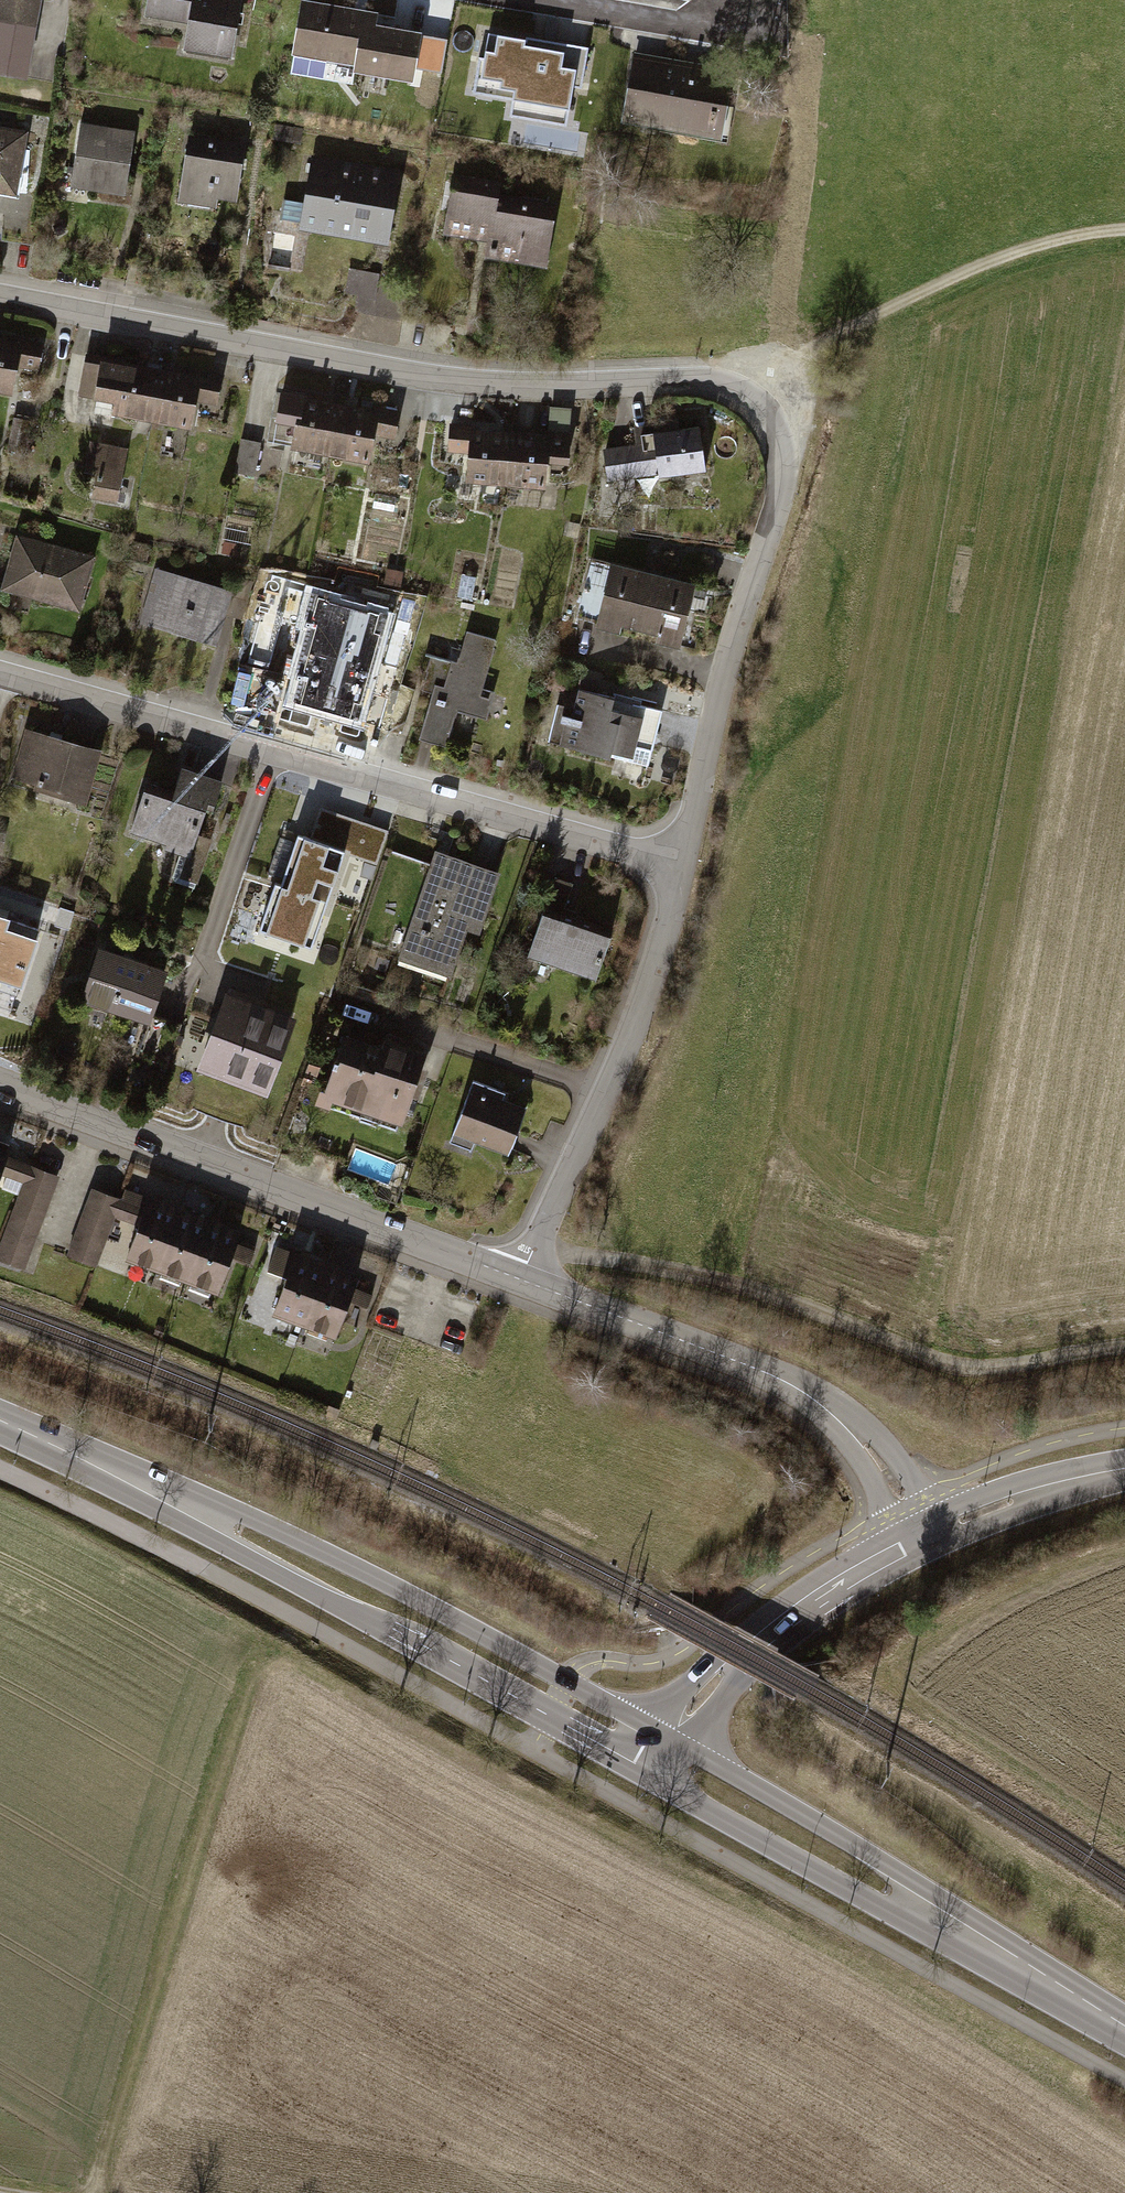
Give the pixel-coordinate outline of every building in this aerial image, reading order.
[(26,79),(40,0),(0,0),(0,74),(26,79)] [(148,14),(191,21),(186,49),(230,56),(240,0),(150,0),(148,14)] [(375,17),(297,3),(287,59),(334,67),(332,76),(409,90),(419,36),(373,27),(375,17)] [(526,39),(489,33),(485,57),(480,56),(474,93),(561,107),(564,88),(575,90),(580,56),(525,47),(526,39)] [(732,78),(633,60),(620,127),(720,145),(732,78)] [(14,203),(26,133),(0,129),(0,201),(14,203)] [(138,139),(75,129),(65,191),(128,201),(138,139)] [(245,147),(185,137),(174,208),(213,215),(215,203),(235,207),(245,147)] [(402,174),(309,157),(300,203),(276,199),(264,264),(288,268),(295,234),(388,251),(402,174)] [(500,185),(450,176),(439,237),(481,245),(479,260),(543,271),(554,209),(497,199),(500,185)] [(357,268),(356,294),(381,295),(382,269),(357,268)] [(357,297),(357,313),(401,312),(400,296),(357,297)] [(10,391),(15,364),(37,369),(41,345),(19,340),(18,346),(0,342),(0,389),(10,391)] [(116,411),(153,418),(162,373),(162,370),(152,368),(151,371),(125,366),(125,363),(88,355),(80,393),(97,396),(94,410),(115,414),(116,411)] [(162,373),(153,418),(189,425),(196,392),(218,396),(221,379),(199,375),(198,380),(162,373)] [(268,441),(330,452),(339,407),(302,400),(303,397),(277,392),(268,441)] [(548,434),(570,435),(571,408),(549,406),(548,434)] [(339,407),(330,452),(367,460),(373,426),(395,430),(398,413),(376,409),(375,414),(339,407)] [(30,421),(14,418),(9,447),(25,450),(30,421)] [(469,479),(507,482),(511,436),(474,433),(474,428),(451,426),(450,444),(472,445),(469,479)] [(707,480),(699,426),(646,434),(648,444),(603,451),(608,486),(650,479),(652,489),(707,480)] [(511,436),(507,482),(544,485),(547,451),(569,453),(570,435),(548,434),(547,439),(511,436)] [(261,445),(241,441),(235,472),(255,476),(261,445)] [(128,451),(89,442),(82,476),(93,479),(89,498),(116,504),(128,451)] [(14,538),(0,592),(0,595),(79,615),(94,559),(14,538)] [(642,623),(653,578),(593,563),(579,618),(620,628),(622,618),(642,623)] [(231,592),(154,569),(136,629),(214,652),(231,592)] [(405,572),(388,570),(385,584),(402,586),(405,572)] [(655,572),(653,578),(642,623),(663,628),(660,638),(680,643),(693,588),(671,583),(673,576),(655,572)] [(375,677),(389,622),(289,596),(282,621),(301,625),(293,655),(375,677)] [(457,665),(429,657),(421,687),(434,691),(419,744),(446,751),(456,714),(487,722),(495,693),(482,690),(496,640),(466,632),(457,665)] [(611,700),(572,690),(565,717),(558,715),(549,748),(606,763),(609,755),(631,761),(633,752),(652,757),(664,710),(642,704),(643,700),(620,694),(619,698),(612,696),(611,700)] [(105,754),(24,730),(10,778),(44,788),(41,798),(88,812),(105,754)] [(175,795),(147,786),(130,836),(171,850),(161,880),(199,893),(216,840),(205,836),(211,818),(218,820),(229,786),(183,770),(175,795)] [(321,810),(311,839),(344,851),(378,862),(388,832),(321,810)] [(298,835),(281,886),(327,901),(344,851),(311,839),(298,835)] [(505,876),(438,853),(401,963),(454,982),(470,935),(484,939),(505,876)] [(577,888),(557,880),(528,960),(601,987),(617,942),(565,923),(577,888)] [(312,946),(327,901),(281,886),(275,884),(260,929),(312,946)] [(0,915),(0,978),(2,978),(5,969),(31,977),(46,931),(0,915)] [(174,975),(103,952),(86,1007),(157,1030),(174,975)] [(234,1022),(215,1016),(200,1059),(279,1085),(302,1019),(242,999),(234,1022)] [(379,1047),(347,1036),(323,1111),(365,1125),(367,1119),(407,1132),(417,1102),(424,1104),(433,1075),(426,1073),(431,1058),(381,1042),(379,1047)] [(328,1061),(313,1056),(303,1088),(317,1093),(328,1061)] [(511,1095),(475,1081),(448,1150),(473,1159),(477,1149),(510,1162),(530,1112),(507,1103),(511,1095)] [(0,1144),(0,1176),(22,1184),(0,1243),(0,1264),(25,1273),(62,1175),(8,1155),(11,1148),(0,1144)] [(120,1203),(90,1191),(63,1260),(94,1272),(110,1230),(120,1203)] [(240,1235),(125,1191),(120,1203),(110,1230),(131,1238),(121,1264),(214,1300),(230,1259),(247,1266),(254,1250),(236,1244),(240,1235)] [(357,1278),(277,1247),(261,1288),(276,1294),(266,1320),(330,1345),(346,1304),(364,1311),(370,1294),(353,1288),(357,1278)]
